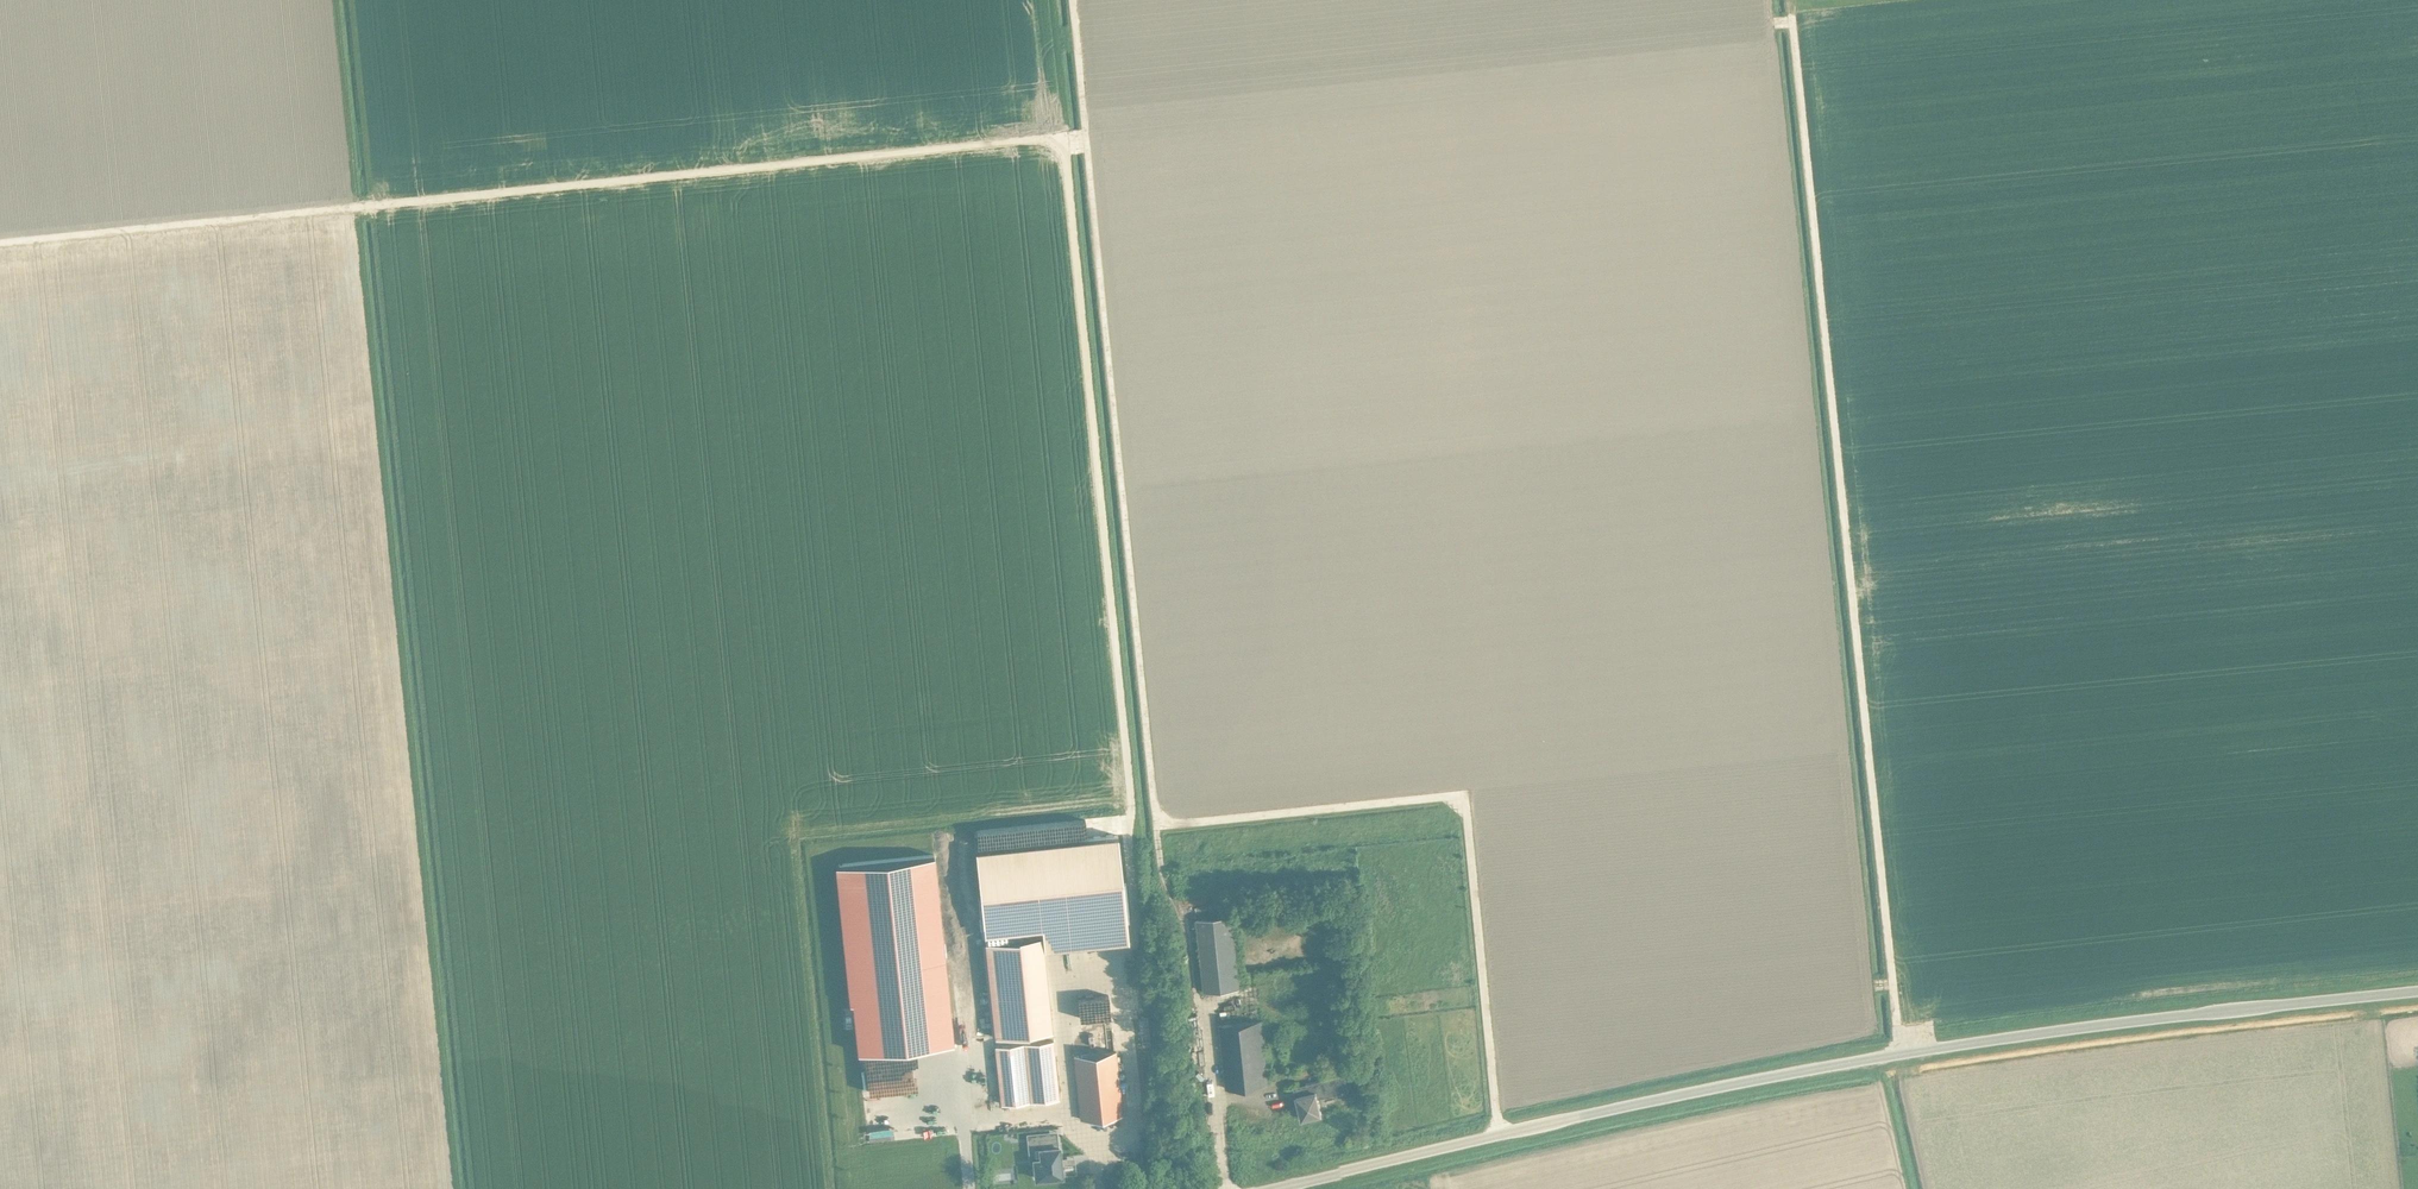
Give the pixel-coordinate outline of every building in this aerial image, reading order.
[(984,934),(987,933),(988,942),(1005,940),(1004,932),(1126,919),(1117,836),(975,851),(984,934)] [(858,1052),(953,1042),(933,855),(838,865),(858,1052)] [(1238,987),(1233,934),(1229,896),(1193,900),(1203,991),(1238,987)] [(985,943),(995,1038),(1052,1032),(1042,937),(985,943)] [(1056,1001),(1054,982),(1048,983),(1050,1001),(1056,1001)] [(1092,997),(1092,984),(1085,984),(1084,997),(1092,997)] [(1267,1084),(1260,1021),(1218,1026),(1225,1089),(1267,1084)] [(1052,1041),(1025,1044),(1030,1102),(1058,1099),(1052,1041)] [(994,1047),(1000,1105),(1030,1102),(1025,1044),(994,1047)] [(1079,1120),(1121,1115),(1115,1052),(1073,1057),(1079,1120)] [(1301,1065),(1303,1075),(1312,1073),(1310,1063),(1301,1065)] [(1300,1066),(1291,1067),(1292,1075),(1300,1074),(1300,1066)] [(1298,1105),(1301,1119),(1321,1115),(1316,1097),(1328,1094),(1327,1090),(1334,1088),(1335,1095),(1348,1092),(1344,1076),(1297,1086),(1299,1096),(1296,1096),(1297,1101),(1298,1100),(1299,1105),(1298,1105)] [(1055,1132),(1054,1124),(1039,1125),(1039,1133),(1055,1132)] [(1040,1162),(1033,1163),(1035,1179),(1061,1177),(1058,1147),(1056,1148),(1055,1138),(1038,1139),(1031,1140),(1031,1145),(1038,1144),(1040,1162)]
